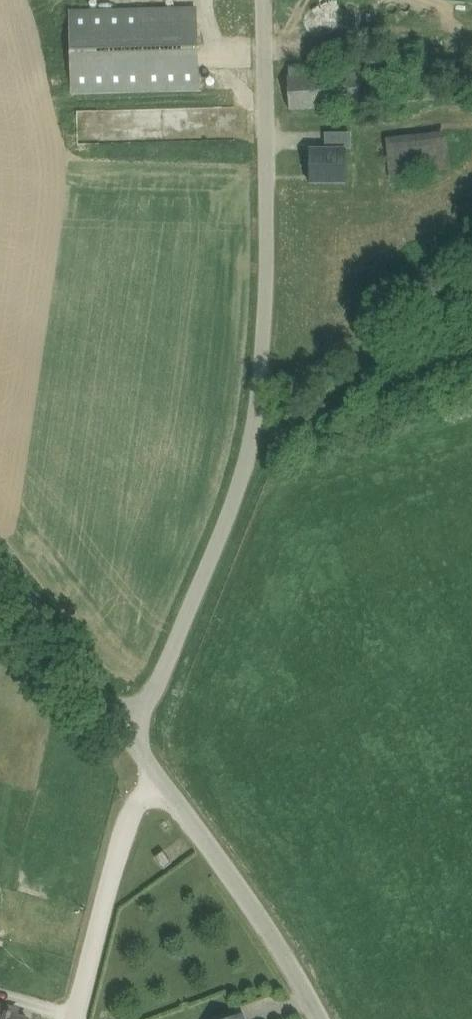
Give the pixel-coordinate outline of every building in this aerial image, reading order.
[(198,90),(196,8),(70,11),(73,93),(198,90)] [(342,50),(344,74),(302,77),(302,66),(289,67),(289,78),(288,78),(290,110),(425,102),(445,100),(442,52),(422,54),(422,46),(342,50)] [(390,135),(391,173),(454,169),(452,132),(390,135)] [(309,152),(308,186),(344,186),(345,152),(309,152)] [(164,869),(172,863),(164,851),(155,857),(164,869)] [(0,1005),(0,1018),(28,1018),(14,1015),(16,1009),(0,1005)] [(119,1007),(109,1010),(112,1018),(120,1018),(123,1018),(119,1007)]
